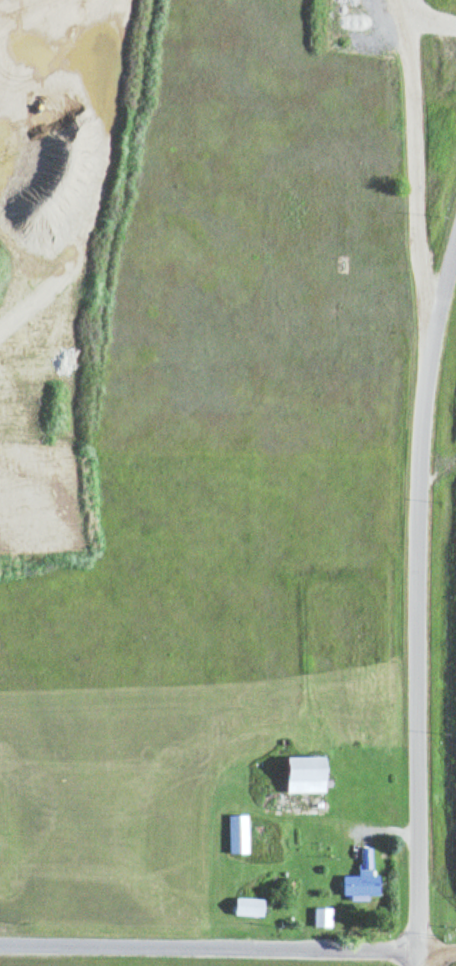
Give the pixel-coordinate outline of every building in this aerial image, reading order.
[(329,790),(328,754),(289,754),(290,791),(329,790)] [(229,852),(248,852),(248,813),(229,813),(229,852)] [(381,874),(343,874),(343,893),(381,893),(381,874)] [(265,896),(235,896),(235,914),(265,914),(265,896)] [(331,924),(331,906),(314,906),(314,924),(331,924)]
